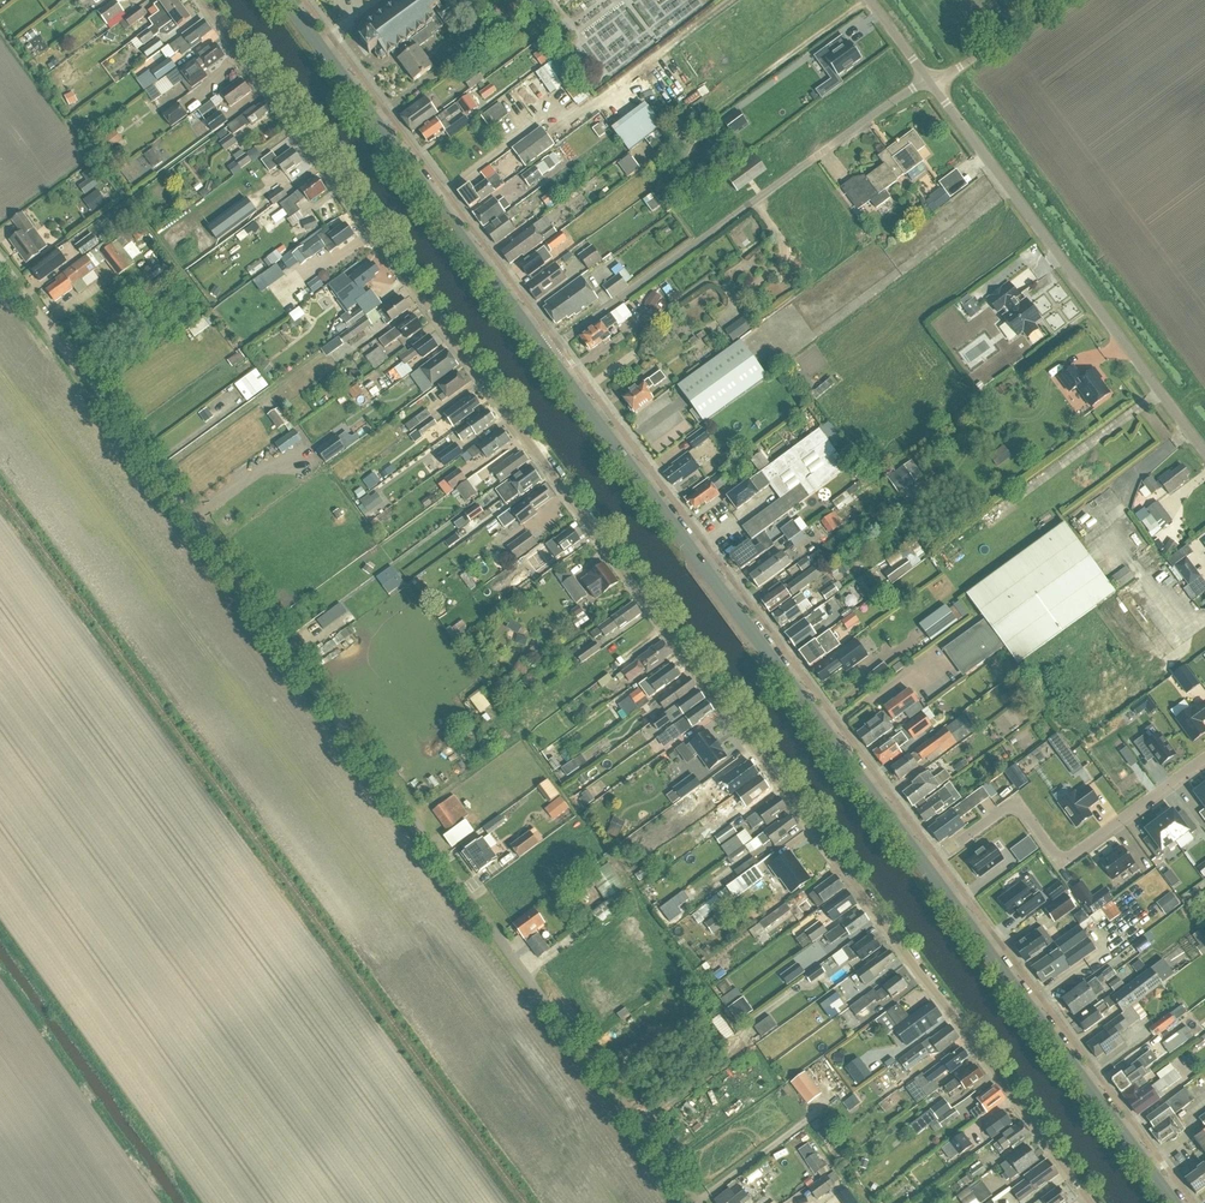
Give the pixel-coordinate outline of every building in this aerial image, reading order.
[(124,12),(115,0),(114,0),(97,13),(107,25),(124,12)] [(154,26),(182,6),(178,0),(162,0),(159,2),(155,6),(160,13),(149,20),(154,26)] [(399,59),(418,46),(419,48),(434,37),(432,35),(444,26),(436,16),(437,15),(444,25),(457,15),(450,5),(444,10),(442,8),(443,0),(395,0),(362,25),(363,26),(361,28),(361,33),(363,37),(362,39),(363,40),(360,43),(370,55),(375,52),(375,56),(378,60),(384,61),(389,57),(388,56),(393,51),(399,59)] [(702,1),(701,0),(651,0),(650,0),(634,0),(634,2),(642,2),(642,4),(652,15),(656,15),(661,11),(663,13),(674,13),(688,13),(702,1)] [(191,19),(182,6),(154,26),(138,38),(144,46),(155,37),(160,34),(160,31),(174,21),(179,28),(191,19)] [(131,27),(146,16),(140,7),(124,19),(131,27)] [(204,21),(170,47),(176,54),(189,45),(192,49),(203,41),(202,40),(212,32),(204,21)] [(28,34),(32,39),(37,36),(33,30),(28,34)] [(113,43),(116,36),(109,33),(106,40),(113,43)] [(147,58),(164,46),(159,39),(142,51),(147,58)] [(862,59),(858,54),(860,53),(855,46),(854,48),(850,42),(836,53),(830,45),(814,57),(825,73),(831,68),(837,77),(846,71),(847,72),(853,68),(852,66),(862,59)] [(600,62),(619,71),(627,53),(618,49),(617,52),(607,48),(609,45),(603,43),(598,55),(591,52),(590,54),(601,59),(600,62)] [(181,70),(180,71),(184,76),(186,79),(183,81),(191,92),(200,86),(199,84),(207,78),(203,73),(207,70),(225,57),(223,55),(224,54),(221,50),(220,51),(216,45),(199,57),(199,58),(195,60),(182,70),(181,70)] [(434,67),(419,48),(418,46),(399,59),(398,60),(414,82),(434,67)] [(554,56),(547,47),(540,52),(547,61),(554,56)] [(158,81),(176,68),(170,59),(152,73),(158,81)] [(556,59),(536,74),(546,87),(551,95),(563,86),(568,82),(564,75),(566,73),(556,59)] [(481,82),(484,80),(477,71),(464,80),(470,90),(477,85),(481,82)] [(589,98),(574,78),(568,82),(563,86),(578,106),(589,98)] [(251,93),(242,80),(222,94),(221,93),(211,101),(216,107),(225,100),(231,108),(251,93)] [(492,84),(479,91),(484,99),(497,92),(492,84)] [(162,96),(155,86),(146,92),(153,102),(162,96)] [(70,106),(78,102),(73,92),(65,97),(70,106)] [(478,108),(469,95),(457,104),(466,116),(478,108)] [(439,114),(427,97),(401,116),(413,133),(439,114)] [(179,103),(162,116),(171,128),(188,116),(179,103)] [(271,112),(264,103),(263,104),(257,109),(256,107),(232,124),(228,127),(234,135),(239,132),(250,123),(253,127),(263,119),(262,118),(270,113),(271,112)] [(500,104),(481,118),(490,129),(509,115),(500,104)] [(648,107),(615,133),(629,152),(663,126),(648,107)] [(438,137),(446,132),(445,131),(451,127),(446,121),(451,117),(447,111),(419,131),(423,137),(422,138),(426,143),(427,142),(428,143),(436,137),(438,137)] [(205,122),(213,132),(227,122),(220,112),(205,122)] [(741,112),(723,119),(729,134),(747,126),(741,112)] [(599,139),(606,134),(598,125),(592,129),(599,139)] [(513,150),(526,167),(555,145),(542,128),(513,150)] [(913,131),(886,151),(904,174),(905,176),(907,174),(912,181),(927,170),(922,163),(924,162),(917,153),(925,147),(913,131)] [(103,140),(110,149),(122,141),(115,132),(103,140)] [(225,152),(238,143),(231,135),(219,143),(225,152)] [(684,159),(690,148),(682,144),(676,155),(684,159)] [(252,163),(261,157),(255,148),(246,155),(246,154),(245,155),(242,150),(233,156),(236,161),(236,162),(228,168),(234,176),(242,170),(241,169),(252,162),(252,163)] [(144,156),(154,169),(163,162),(153,149),(144,156)] [(279,167),(286,176),(303,163),(293,150),(279,160),(273,153),(261,161),(270,173),(279,167)] [(891,199),(885,191),(897,181),(896,180),(904,174),(886,151),(878,157),(884,165),(866,178),(867,179),(859,185),(858,184),(845,194),(858,211),(864,207),(862,204),(869,199),(877,209),(891,199)] [(618,164),(628,178),(640,169),(630,156),(618,164)] [(541,162),(549,173),(557,167),(549,157),(541,162)] [(762,164),(732,185),(737,193),(767,172),(762,164)] [(535,166),(521,177),(529,187),(543,177),(535,166)] [(90,168),(79,177),(84,184),(95,175),(90,168)] [(957,170),(939,183),(945,192),(963,179),(957,170)] [(481,202),(482,202),(505,185),(497,173),(474,190),(470,184),(458,193),(470,210),(481,202)] [(301,202),(301,203),(307,199),(310,203),(326,191),(325,190),(326,189),(322,183),(321,184),(317,178),(295,194),(281,205),(290,219),(300,212),(296,206),(301,202)] [(73,184),(77,190),(84,185),(79,179),(73,184)] [(211,193),(214,183),(208,182),(206,189),(205,191),(211,193)] [(199,183),(193,187),(197,192),(203,187),(199,183)] [(274,206),(287,196),(282,188),(268,198),(274,206)] [(211,193),(205,191),(206,189),(200,194),(203,199),(211,193)] [(92,213),(107,202),(98,190),(83,201),(92,213)] [(941,190),(930,199),(931,200),(926,204),(927,205),(929,208),(933,212),(938,209),(950,200),(941,190)] [(652,213),(662,206),(653,194),(643,201),(652,213)] [(542,201),(547,206),(554,201),(550,195),(542,201)] [(241,214),(252,206),(246,198),(235,206),(241,214)] [(492,221),(493,223),(505,213),(494,199),(474,214),(484,228),(492,221)] [(929,208),(927,205),(923,204),(919,207),(919,211),(921,214),(925,215),(929,212),(929,208)] [(521,214),(516,208),(485,230),(496,245),(515,231),(508,221),(511,219),(512,221),(521,214)] [(128,211),(122,216),(127,223),(133,218),(128,211)] [(23,213),(12,221),(21,233),(10,241),(27,264),(41,254),(40,253),(48,247),(23,213)] [(315,219),(303,223),(306,231),(318,227),(315,219)] [(239,233),(245,228),(240,220),(233,225),(239,233)] [(256,235),(260,229),(255,222),(245,231),(248,236),(252,233),(256,235)] [(523,256),(524,258),(544,242),(545,242),(557,233),(552,225),(546,230),(539,222),(512,242),(513,244),(501,253),(511,265),(523,256)] [(335,244),(338,248),(354,236),(345,224),(332,234),(328,229),(293,255),(301,266),(325,248),(326,249),(335,244)] [(138,242),(145,237),(138,228),(131,233),(138,242)] [(252,233),(248,236),(245,231),(237,237),(241,242),(247,238),(252,244),(255,243),(256,245),(260,242),(258,240),(259,239),(258,238),(260,236),(258,234),(257,236),(256,235),(252,233)] [(546,244),(546,245),(520,265),(529,277),(553,259),(549,253),(552,251),(552,252),(567,240),(562,233),(546,244)] [(78,245),(82,243),(78,237),(70,242),(73,246),(77,244),(78,245)] [(86,256),(86,257),(96,269),(106,261),(118,277),(135,264),(118,241),(112,245),(108,240),(86,256)] [(282,258),(280,255),(289,249),(286,244),(262,258),(267,267),(282,258)] [(579,257),(588,270),(602,260),(593,246),(579,257)] [(58,251),(32,270),(41,282),(67,263),(58,251)] [(55,302),(74,288),(80,295),(80,294),(79,293),(87,287),(82,280),(96,269),(86,257),(55,280),(58,283),(47,291),(55,302)] [(373,263),(369,266),(368,264),(347,280),(344,276),(330,286),(348,309),(366,296),(361,290),(376,279),(374,277),(380,272),(373,263)] [(537,301),(567,279),(556,263),(525,285),(537,301)] [(629,287),(619,274),(602,286),(612,300),(629,287)] [(545,304),(547,306),(544,309),(556,326),(567,318),(568,319),(574,315),(576,316),(598,300),(581,277),(545,304)] [(318,278),(307,285),(314,293),(324,286),(318,278)] [(1034,324),(1041,319),(1026,300),(1020,305),(1015,299),(1019,297),(1009,283),(988,299),(991,303),(998,313),(1000,311),(1003,309),(1007,315),(1003,317),(1018,336),(1023,332),(1028,338),(1038,330),(1034,324)] [(214,290),(211,294),(217,298),(220,294),(214,290)] [(653,311),(662,298),(653,292),(644,306),(653,311)] [(378,314),(387,326),(410,309),(401,297),(384,310),(378,314)] [(973,301),(964,308),(971,318),(981,311),(973,301)] [(633,302),(627,307),(630,312),(637,307),(633,302)] [(606,331),(617,323),(619,325),(633,315),(624,304),(611,314),(611,315),(580,337),(591,351),(602,343),(604,343),(611,338),(606,331)] [(293,320),(303,313),(300,308),(289,315),(291,318),(293,320)] [(355,323),(365,316),(360,309),(350,317),(348,313),(341,318),(349,329),(356,324),(355,323)] [(300,319),(305,316),(303,313),(293,320),(291,318),(290,324),(299,327),(302,320),(300,319)] [(207,314),(203,317),(204,319),(210,327),(214,324),(207,314)] [(406,340),(423,328),(422,327),(422,325),(420,322),(418,321),(413,316),(379,341),(385,349),(390,345),(403,336),(406,340)] [(327,358),(372,325),(367,317),(339,338),(338,337),(321,350),(327,358)] [(744,317),(725,331),(733,342),(753,328),(744,317)] [(210,327),(204,319),(189,330),(195,338),(210,327)] [(407,365),(420,355),(423,359),(438,348),(430,337),(400,359),(403,363),(405,366),(407,365)] [(741,341),(678,387),(704,423),(767,377),(741,341)] [(380,347),(366,358),(374,369),(388,359),(380,347)] [(240,351),(227,359),(231,367),(244,359),(240,351)] [(428,385),(429,387),(458,366),(447,351),(421,370),(431,383),(428,385)] [(267,376),(273,368),(266,363),(260,370),(267,376)] [(405,366),(403,363),(386,376),(385,375),(379,379),(387,390),(412,372),(407,365),(405,366)] [(1073,367),(1059,378),(1070,392),(1077,387),(1092,407),(1109,394),(1099,380),(1101,379),(1094,369),(1082,378),(1073,367)] [(360,374),(360,372),(350,371),(349,379),(359,380),(359,379),(360,374)] [(633,413),(634,414),(654,400),(647,391),(654,387),(654,388),(666,379),(660,371),(644,383),(636,388),(636,387),(629,392),(630,393),(623,398),(629,407),(627,408),(631,414),(633,413)] [(252,373),(235,386),(248,402),(265,390),(252,373)] [(443,402),(466,385),(457,373),(440,386),(445,393),(439,398),(443,402)] [(817,395),(821,400),(836,389),(832,383),(817,395)] [(979,391),(984,388),(980,383),(976,386),(979,391)] [(373,398),(380,392),(376,387),(369,393),(373,398)] [(470,412),(476,408),(480,405),(474,396),(466,402),(465,400),(445,415),(453,427),(471,414),(470,412)] [(206,422),(213,416),(206,408),(199,414),(206,422)] [(286,425),(275,410),(268,416),(279,430),(286,425)] [(427,410),(405,426),(410,432),(431,416),(427,410)] [(480,417),(479,416),(456,433),(462,441),(474,433),(476,436),(491,426),(490,424),(495,421),(493,418),(494,417),(492,413),(490,414),(488,411),(480,417)] [(421,436),(437,424),(432,418),(417,430),(421,436)] [(694,450),(710,439),(702,429),(686,440),(694,450)] [(742,527),(751,540),(763,531),(849,468),(820,429),(811,436),(728,497),(737,510),(771,485),(770,483),(788,469),(799,485),(742,527)] [(502,430),(480,446),(478,445),(468,452),(474,460),(483,453),(488,459),(511,442),(502,430)] [(337,436),(317,451),(326,464),(346,449),(337,436)] [(462,453),(454,443),(437,456),(444,466),(462,453)] [(998,468),(1012,457),(1003,446),(989,457),(998,468)] [(522,453),(515,458),(514,455),(492,471),(501,483),(518,471),(518,470),(529,462),(522,453)] [(682,479),(684,481),(700,469),(688,453),(672,465),(673,467),(664,474),(673,486),(682,479)] [(769,464),(761,453),(751,461),(759,472),(769,464)] [(1182,465),(1171,474),(1170,472),(1158,481),(1159,482),(1157,483),(1152,477),(1143,483),(1152,495),(1160,489),(1160,490),(1163,487),(1169,495),(1189,480),(1187,477),(1190,475),(1182,465)] [(502,499),(536,474),(530,466),(496,491),(502,499)] [(897,495),(916,482),(905,466),(886,479),(897,495)] [(459,469),(445,480),(452,490),(466,480),(459,469)] [(373,472),(362,481),(369,490),(380,481),(373,472)] [(717,491),(731,481),(724,472),(696,492),(698,494),(690,499),(691,501),(690,502),(694,508),(696,507),(697,509),(705,503),(706,505),(720,496),(717,491)] [(541,482),(536,474),(502,499),(506,505),(520,495),(521,497),(541,482)] [(456,489),(466,503),(477,494),(468,481),(456,489)] [(852,496),(864,488),(859,482),(832,501),(838,511),(854,499),(852,496)] [(359,500),(367,495),(361,487),(359,489),(358,488),(353,491),(359,500)] [(542,507),(553,499),(550,496),(551,494),(548,490),(546,491),(544,487),(533,496),(532,494),(524,500),(525,501),(512,511),(523,527),(537,517),(535,514),(543,508),(542,507)] [(360,501),(369,513),(377,507),(369,495),(360,501)] [(425,507),(431,503),(428,498),(422,502),(425,507)] [(1173,521),(1158,502),(1147,510),(1161,530),(1173,521)] [(471,522),(483,512),(478,505),(465,514),(466,516),(471,522)] [(504,529),(517,520),(510,510),(497,519),(504,529)] [(843,524),(834,513),(829,517),(837,528),(843,524)] [(463,528),(471,522),(466,516),(458,522),(463,528)] [(780,530),(789,542),(802,532),(793,520),(780,530)] [(1126,567),(1107,581),(1065,523),(967,594),(985,620),(943,650),(963,677),(1005,647),(1018,664),(1134,578),(1126,567)] [(462,539),(468,535),(463,528),(457,532),(462,539)] [(581,540),(572,529),(556,541),(555,539),(547,546),(556,559),(564,553),(581,540)] [(774,546),(763,531),(751,540),(730,556),(731,558),(731,560),(733,563),(735,563),(741,571),(774,546)] [(523,555),(538,545),(530,535),(516,545),(523,555)] [(910,555),(884,573),(891,584),(921,562),(919,560),(927,554),(916,538),(904,547),(910,555)] [(1163,549),(1165,548),(1158,539),(1154,542),(1161,552),(1164,550),(1163,549)] [(1171,555),(1178,545),(1170,540),(1165,548),(1163,549),(1164,550),(1171,555)] [(890,566),(902,558),(898,552),(886,560),(890,566)] [(758,589),(791,565),(783,553),(750,577),(758,589)] [(1183,554),(1171,563),(1186,582),(1197,573),(1183,554)] [(812,565),(807,559),(797,566),(802,572),(812,565)] [(596,599),(603,594),(618,582),(605,564),(582,580),(596,599)] [(370,576),(374,570),(367,565),(363,570),(370,576)] [(770,613),(791,598),(791,597),(793,596),(821,576),(814,567),(787,587),(786,586),(784,588),(780,583),(769,591),(768,595),(761,600),(770,613)] [(391,581),(396,589),(404,584),(398,576),(391,581)] [(869,600),(877,595),(864,576),(856,582),(860,588),(869,600)] [(562,585),(576,604),(587,596),(573,577),(562,585)] [(826,601),(838,592),(833,585),(821,594),(826,601)] [(789,622),(790,624),(802,615),(797,607),(807,600),(802,593),(780,609),(780,610),(772,616),(781,628),(789,622)] [(634,603),(590,634),(595,639),(603,634),(605,637),(618,627),(620,630),(642,614),(634,603)] [(341,604),(318,621),(324,630),(347,613),(341,604)] [(919,625),(931,641),(958,622),(946,606),(919,625)] [(579,607),(572,611),(576,618),(583,613),(579,607)] [(796,649),(816,635),(812,630),(828,618),(821,607),(811,614),(812,615),(808,618),(785,635),(796,649)] [(846,617),(852,613),(849,609),(843,613),(846,617)] [(847,630),(859,622),(853,613),(841,622),(847,630)] [(577,629),(589,621),(585,615),(578,619),(573,623),(577,629)] [(517,635),(523,627),(512,620),(506,629),(517,635)] [(466,627),(462,621),(451,629),(450,627),(446,630),(453,640),(457,637),(455,634),(466,627)] [(351,627),(310,651),(314,658),(355,635),(351,627)] [(810,668),(841,646),(837,641),(839,639),(836,634),(834,635),(830,630),(799,653),(810,668)] [(823,666),(815,672),(823,683),(844,668),(847,672),(868,657),(855,640),(822,665),(823,666)] [(582,664),(601,650),(595,642),(576,656),(582,664)] [(638,661),(622,672),(625,676),(629,682),(644,671),(647,674),(665,661),(664,660),(672,654),(663,642),(638,660),(638,661)] [(869,675),(876,683),(890,671),(884,663),(869,675)] [(900,663),(893,668),(896,673),(903,668),(900,663)] [(649,682),(647,679),(639,686),(647,697),(652,697),(681,676),(673,664),(657,676),(649,682)] [(1190,677),(1186,670),(1180,675),(1185,681),(1190,677)] [(619,680),(625,676),(622,672),(617,676),(619,680)] [(609,674),(598,680),(601,686),(612,680),(609,674)] [(679,698),(680,700),(686,695),(685,694),(696,686),(690,678),(659,701),(665,709),(679,698)] [(1010,702),(1021,697),(1017,688),(1006,693),(1010,702)] [(649,703),(639,689),(629,696),(630,697),(618,705),(627,718),(639,709),(640,710),(649,703)] [(705,699),(698,690),(677,706),(677,705),(652,723),(658,731),(682,713),(684,715),(705,699)] [(868,748),(894,728),(890,723),(893,720),(893,721),(919,702),(910,690),(885,709),(885,710),(865,726),(866,727),(857,734),(868,748)] [(469,698),(480,714),(491,707),(479,691),(469,698)] [(1148,696),(1132,707),(1137,715),(1147,709),(1149,713),(1156,709),(1148,696)] [(1193,743),(1204,734),(1204,729),(1201,722),(1204,719),(1204,702),(1192,711),(1190,708),(1176,719),(1193,743)] [(707,703),(675,726),(674,726),(665,732),(673,742),(682,736),(700,723),(699,722),(714,711),(707,703)] [(586,719),(590,712),(584,708),(580,715),(586,719)] [(932,724),(928,720),(931,718),(923,709),(903,727),(913,740),(932,724)] [(922,760),(923,761),(927,758),(931,763),(976,729),(965,716),(916,752),(910,756),(891,770),(899,781),(918,767),(917,764),(922,760)] [(709,770),(726,757),(707,732),(686,747),(693,757),(697,754),(709,770)] [(902,732),(892,740),(892,739),(874,752),(883,766),(894,758),(895,760),(903,754),(899,748),(908,741),(902,732)] [(1072,774),(1080,769),(1059,734),(1050,739),(1072,774)] [(1145,736),(1134,743),(1134,744),(1144,757),(1151,753),(1161,766),(1176,755),(1160,734),(1149,742),(1145,736)] [(1032,768),(1053,752),(1045,743),(1025,759),(1032,768)] [(672,761),(679,756),(676,752),(669,756),(672,761)] [(555,771),(561,767),(554,758),(548,762),(555,771)] [(567,777),(579,768),(574,760),(561,769),(567,777)] [(749,761),(738,769),(737,768),(720,780),(731,796),(760,775),(749,761)] [(964,768),(961,763),(960,762),(953,767),(958,774),(965,768),(964,768)] [(1020,789),(1028,783),(1016,765),(1007,771),(1020,789)] [(915,806),(925,799),(952,778),(946,770),(934,779),(928,771),(913,783),(914,785),(903,793),(914,807),(915,806)] [(583,785),(589,782),(584,774),(578,778),(583,785)] [(680,798),(681,800),(701,786),(693,775),(673,789),(674,791),(666,796),(672,804),(680,798)] [(724,804),(729,811),(742,802),(746,808),(761,797),(760,796),(770,789),(760,777),(724,804)] [(548,778),(537,786),(548,802),(559,794),(548,778)] [(936,815),(939,815),(962,799),(950,783),(945,787),(926,801),(925,799),(915,806),(918,811),(917,812),(923,820),(926,818),(928,820),(936,815)] [(1088,810),(1100,802),(1088,786),(1077,794),(1075,791),(1057,804),(1076,829),(1093,817),(1088,810)] [(938,823),(929,829),(940,843),(949,836),(950,838),(965,827),(960,820),(989,797),(982,788),(937,822),(938,823)] [(1197,794),(1204,805),(1204,788),(1197,794)] [(588,805),(595,800),(588,791),(581,795),(588,805)] [(469,815),(455,796),(433,811),(448,831),(469,815)] [(778,817),(777,816),(787,809),(779,797),(769,805),(767,803),(756,811),(757,812),(747,820),(753,830),(764,822),(767,825),(778,817)] [(549,806),(558,818),(569,809),(560,798),(549,806)] [(722,814),(727,810),(723,805),(718,808),(722,814)] [(1174,811),(1160,821),(1176,842),(1189,832),(1191,835),(1198,830),(1188,817),(1182,821),(1174,811)] [(712,812),(699,821),(707,831),(711,838),(724,828),(712,812)] [(615,815),(606,832),(617,838),(626,821),(615,815)] [(489,834),(505,823),(500,816),(484,828),(489,834)] [(763,846),(771,841),(775,845),(789,835),(787,833),(797,825),(791,816),(780,824),(779,822),(757,838),(763,846)] [(1176,842),(1160,821),(1147,831),(1154,841),(1148,846),(1158,860),(1165,854),(1163,851),(1176,842)] [(468,836),(460,825),(444,837),(452,848),(468,836)] [(731,825),(715,837),(720,844),(737,832),(731,825)] [(744,846),(753,840),(746,830),(737,836),(744,846)] [(702,845),(711,838),(707,831),(697,838),(702,845)] [(531,832),(511,847),(519,858),(539,844),(531,832)] [(736,837),(731,840),(737,849),(742,845),(736,837)] [(462,853),(470,864),(491,849),(483,838),(462,853)] [(1020,863),(1038,850),(1029,838),(1011,851),(1020,863)] [(750,854),(755,852),(749,844),(745,847),(747,849),(750,854)] [(1003,860),(992,845),(984,851),(983,850),(976,855),(977,856),(969,862),(974,869),(972,870),(977,877),(979,876),(980,878),(1003,860)] [(745,846),(727,859),(731,865),(734,863),(732,860),(747,849),(745,847),(745,846)] [(1123,848),(1101,864),(1113,880),(1129,869),(1134,875),(1141,870),(1136,863),(1135,863),(1123,848)] [(477,875),(498,859),(491,849),(470,864),(463,869),(470,879),(477,874),(477,875)] [(770,866),(790,895),(811,880),(790,851),(770,866)] [(722,880),(727,887),(756,866),(759,864),(754,857),(722,880)] [(1204,878),(1204,877),(1204,862),(1197,868),(1204,878)] [(595,887),(606,902),(626,888),(609,864),(579,885),(585,894),(595,887)] [(756,866),(727,887),(735,899),(764,878),(756,866)] [(639,881),(645,877),(641,871),(635,875),(639,881)] [(1171,871),(1164,876),(1166,879),(1173,874),(1171,871)] [(1172,888),(1179,883),(1173,874),(1166,879),(1172,888)] [(810,896),(818,908),(845,888),(835,876),(815,891),(816,891),(810,896)] [(999,900),(1011,916),(1024,906),(1030,914),(1046,903),(1039,894),(1034,898),(1022,883),(999,900)] [(689,900),(695,898),(691,888),(685,891),(689,900)] [(846,891),(823,908),(834,922),(857,905),(846,891)] [(1170,912),(1180,904),(1171,893),(1161,900),(1170,912)] [(1060,919),(1076,908),(1066,894),(1050,906),(1060,919)] [(594,916),(602,926),(631,905),(624,895),(594,916)] [(1087,904),(1093,912),(1103,905),(1097,896),(1087,904)] [(710,913),(721,905),(715,897),(704,905),(710,913)] [(1055,979),(1070,968),(1096,949),(1083,930),(1093,923),(1094,924),(1105,916),(1109,922),(1121,914),(1112,902),(1089,918),(1090,919),(1055,944),(1058,949),(1032,968),(1043,983),(1053,976),(1055,979)] [(765,930),(791,911),(786,904),(760,923),(765,930)] [(524,939),(545,923),(535,909),(514,925),(507,930),(514,939),(521,934),(524,939)] [(869,922),(861,911),(843,925),(842,924),(825,936),(831,944),(847,933),(850,936),(869,922)] [(705,920),(698,912),(693,916),(699,924),(705,920)] [(795,936),(817,923),(812,915),(790,928),(795,936)] [(705,924),(712,934),(722,927),(715,917),(705,924)] [(819,922),(805,933),(813,943),(827,933),(819,922)] [(1026,938),(1016,946),(1017,948),(1016,949),(1020,954),(1021,953),(1022,955),(1021,956),(1025,962),(1026,961),(1027,962),(1048,947),(1046,944),(1049,942),(1045,937),(1048,935),(1045,931),(1042,927),(1032,934),(1030,934),(1027,936),(1026,938)] [(1202,929),(1192,936),(1199,945),(1196,948),(1202,955),(1204,953),(1204,932),(1202,929)] [(1145,937),(1150,943),(1155,939),(1150,932),(1144,936),(1145,937)] [(549,947),(539,934),(527,943),(539,959),(551,950),(549,947)] [(859,958),(862,961),(881,947),(872,935),(856,946),(853,941),(842,949),(851,962),(859,958)] [(1150,943),(1145,937),(1138,942),(1145,951),(1152,946),(1150,943)] [(819,965),(831,956),(825,947),(813,956),(819,965)] [(875,978),(886,969),(885,968),(896,960),(890,951),(879,959),(878,957),(856,974),(866,986),(875,979),(875,978)] [(1162,984),(1175,975),(1163,960),(1151,969),(1150,969),(1112,997),(1124,1013),(1138,1003),(1163,985),(1162,984)] [(1132,966),(1138,973),(1145,967),(1140,960),(1132,966)] [(783,979),(800,966),(797,962),(779,975),(783,979)] [(820,965),(805,977),(810,984),(825,973),(820,965)] [(784,979),(787,984),(804,972),(801,967),(784,979)] [(715,973),(720,979),(727,974),(722,968),(715,973)] [(1068,1009),(1104,982),(1106,980),(1107,981),(1116,975),(1111,968),(1102,975),(1097,979),(1096,979),(1086,986),(1085,984),(1063,1001),(1064,1002),(1063,1003),(1068,1009)] [(874,989),(851,1007),(857,1016),(871,1005),(877,1000),(879,1003),(882,1001),(882,1002),(890,996),(892,999),(908,987),(900,975),(877,993),(874,989)] [(1114,992),(1124,985),(1119,978),(1109,985),(1114,992)] [(847,990),(853,986),(849,980),(843,984),(847,990)] [(1107,987),(1104,982),(1068,1009),(1072,1015),(1073,1014),(1074,1016),(1096,999),(1095,997),(1105,990),(1104,990),(1107,987)] [(733,998),(738,995),(734,989),(729,992),(733,998)] [(1164,1000),(1165,991),(1156,990),(1155,999),(1164,1000)] [(838,993),(821,1004),(830,1018),(848,1007),(838,993)] [(1103,1001),(1104,1003),(1096,1009),(1094,1007),(1077,1020),(1086,1032),(1104,1018),(1102,1015),(1116,1005),(1109,996),(1103,1001)] [(748,1015),(755,1009),(749,1001),(742,1006),(748,1015)] [(932,1023),(942,1016),(931,1002),(909,1019),(899,1004),(887,1013),(898,1027),(895,1029),(907,1046),(934,1026),(932,1023)] [(1146,1015),(1138,1003),(1124,1013),(1103,1028),(1105,1030),(1086,1045),(1096,1058),(1104,1052),(1106,1055),(1125,1041),(1120,1035),(1130,1027),(1146,1015)] [(1187,1013),(1182,1006),(1169,1014),(1149,1028),(1155,1036),(1175,1022),(1187,1013)] [(622,1021),(630,1014),(625,1008),(617,1015),(622,1021)] [(725,1039),(732,1033),(719,1015),(711,1020),(725,1039)] [(755,1028),(762,1038),(777,1027),(770,1017),(755,1028)] [(1183,1021),(1177,1025),(1181,1030),(1162,1044),(1170,1054),(1194,1037),(1187,1026),(1183,1021)] [(930,1040),(940,1053),(960,1038),(950,1026),(930,1040)] [(1204,1042),(1202,1038),(1193,1045),(1198,1051),(1204,1046),(1204,1042)] [(907,1072),(929,1056),(920,1044),(898,1060),(907,1072)] [(886,1068),(900,1058),(893,1048),(879,1058),(886,1068)] [(951,1055),(924,1075),(923,1073),(914,1079),(928,1098),(940,1088),(934,1080),(948,1070),(951,1073),(962,1065),(960,1063),(968,1057),(967,1056),(968,1055),(964,1049),(963,1050),(962,1049),(952,1057),(951,1055)] [(1122,1093),(1147,1074),(1143,1069),(1157,1059),(1151,1052),(1112,1081),(1113,1082),(1122,1093)] [(844,1067),(858,1084),(872,1073),(858,1056),(844,1067)] [(974,1066),(945,1087),(950,1094),(962,1085),(965,1090),(967,1089),(969,1089),(973,1087),(973,1084),(983,1077),(979,1073),(980,1070),(978,1067),(975,1066),(974,1066)] [(1160,1099),(1158,1096),(1182,1078),(1175,1070),(1150,1088),(1143,1079),(1122,1094),(1136,1113),(1143,1109),(1144,1111),(1160,1099)] [(822,1094),(805,1072),(790,1083),(807,1105),(822,1094)] [(977,1120),(1006,1099),(996,1085),(977,1099),(981,1104),(971,1112),(977,1120)] [(1177,1138),(1177,1137),(1178,1136),(1178,1135),(1185,1130),(1174,1115),(1194,1100),(1186,1089),(1166,1103),(1166,1104),(1147,1118),(1154,1129),(1151,1131),(1161,1144),(1169,1139),(1170,1141),(1172,1140),(1174,1140),(1177,1138)] [(944,1099),(922,1116),(929,1126),(952,1109),(944,1099)] [(954,1109),(930,1127),(935,1133),(959,1115),(954,1109)] [(992,1139),(1012,1124),(1002,1110),(982,1125),(992,1139)] [(922,1125),(924,1120),(922,1116),(916,1116),(914,1121),(917,1126),(922,1125)] [(1000,1154),(1011,1146),(1013,1149),(1032,1136),(1022,1122),(1003,1135),(1005,1138),(994,1145),(1000,1154)] [(1194,1138),(1204,1152),(1204,1130),(1194,1138)] [(973,1146),(963,1133),(949,1143),(959,1156),(973,1146)] [(825,1167),(808,1143),(798,1150),(805,1161),(814,1175),(825,1167)] [(1006,1173),(1033,1153),(1028,1145),(1008,1160),(1000,1166),(1006,1173)] [(1019,1175),(1039,1160),(1033,1153),(1006,1173),(1011,1180),(1019,1175)] [(1036,1192),(1059,1175),(1048,1160),(1025,1177),(1027,1179),(1011,1190),(1020,1202),(1036,1191),(1036,1192)] [(981,1164),(969,1172),(970,1174),(974,1179),(986,1171),(981,1164)] [(1185,1180),(1197,1195),(1204,1188),(1204,1165),(1185,1180)] [(826,1175),(808,1188),(817,1201),(835,1187),(826,1175)] [(967,1176),(962,1180),(966,1186),(971,1182),(967,1176)] [(808,1187),(814,1183),(810,1178),(804,1182),(808,1187)] [(982,1182),(970,1190),(979,1202),(982,1202),(992,1196),(982,1182)] [(750,1199),(740,1185),(732,1191),(730,1189),(714,1201),(716,1202),(745,1202),(750,1199)] [(1068,1200),(1059,1188),(1038,1202),(1063,1202),(1068,1200)] [(847,1189),(840,1194),(846,1202),(858,1202),(847,1189)]
